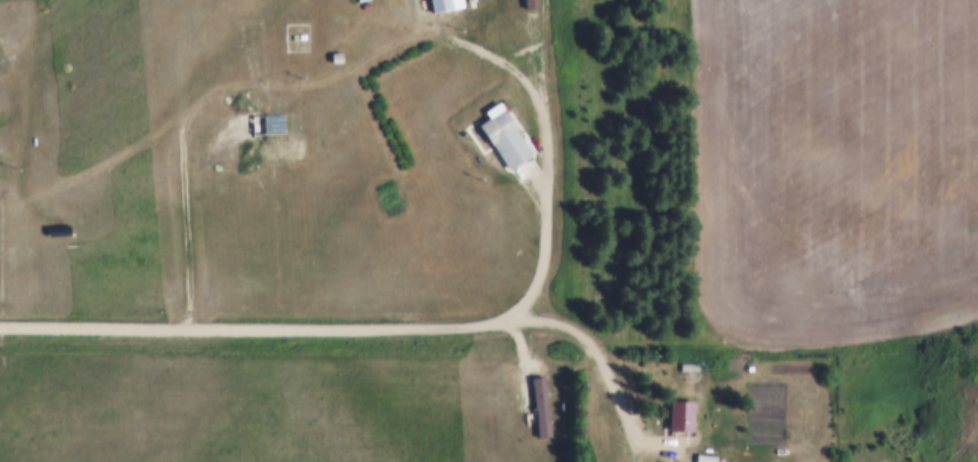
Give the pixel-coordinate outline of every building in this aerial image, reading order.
[(432,9),(430,0),(450,0),(451,5),(432,9)] [(499,98),(533,151),(509,166),(493,140),(490,142),(478,122),(488,115),(484,108),(499,98)] [(251,110),(284,109),(285,133),(252,134),(251,110)] [(683,360),(701,360),(701,368),(683,368),(683,360)] [(533,374),(545,372),(552,433),(540,434),(533,374)] [(694,398),(694,427),(671,427),(671,398),(694,398)] [(713,451),(712,461),(697,461),(698,450),(713,451)]
